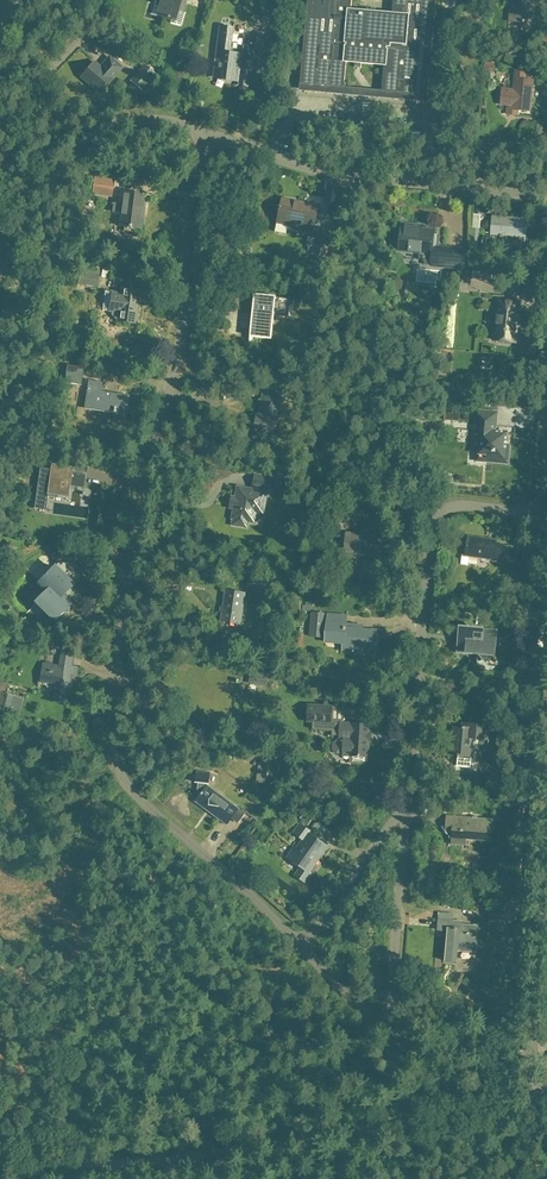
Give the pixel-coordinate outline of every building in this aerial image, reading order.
[(172,18),(171,23),(181,25),(185,13),(182,12),(185,0),(162,0),(160,6),(155,5),(152,12),(172,18)] [(300,86),(344,90),(345,79),(346,62),(355,62),(355,68),(361,68),(362,63),(384,65),(383,79),(382,93),(424,96),(428,96),(432,47),(433,47),(434,37),(432,36),(434,18),(435,18),(436,7),(435,7),(436,0),(393,0),(392,13),(351,10),(351,0),(307,0),(306,19),(304,19),(303,30),(305,30),(300,86)] [(509,21),(521,22),(520,29),(530,30),(530,28),(531,28),(532,22),(534,0),(510,0),(509,21)] [(220,26),(215,58),(221,59),(219,74),(239,77),(239,82),(250,83),(256,43),(244,41),(242,56),(230,54),(234,28),(220,26)] [(94,63),(82,76),(101,92),(112,78),(121,67),(109,58),(100,68),(94,63)] [(135,76),(145,84),(154,74),(143,65),(135,76)] [(517,115),(518,108),(530,110),(532,80),(525,79),(525,71),(516,70),(514,91),(502,89),(501,104),(508,104),(507,114),(517,115)] [(444,102),(452,103),(454,82),(446,81),(444,102)] [(115,179),(94,177),(90,194),(112,197),(115,179)] [(119,226),(141,229),(142,216),(141,215),(144,194),(124,192),(119,226)] [(304,202),(282,198),(278,218),(288,220),(287,225),(314,230),(318,209),(309,207),(308,209),(303,208),(304,202)] [(493,216),(491,234),(525,237),(527,219),(493,216)] [(422,225),(402,224),(400,251),(432,254),(431,265),(467,268),(469,249),(436,246),(437,235),(434,235),(435,230),(422,229),(422,225)] [(317,227),(310,258),(326,261),(333,230),(317,227)] [(483,248),(479,247),(480,229),(472,229),(471,246),(470,251),(482,252),(483,248)] [(6,276),(16,262),(0,251),(0,272),(6,276)] [(473,278),(485,278),(492,278),(493,266),(485,266),(473,266),(473,278)] [(79,270),(77,284),(97,287),(99,273),(79,270)] [(121,293),(112,292),(105,291),(103,304),(110,304),(109,311),(111,311),(111,313),(115,318),(118,319),(118,320),(136,323),(140,291),(122,288),(121,293)] [(274,316),(289,318),(291,306),(294,306),(295,299),(255,294),(253,313),(251,328),(272,330),(271,338),(251,336),(251,337),(271,339),(272,330),(274,316)] [(494,340),(515,342),(520,302),(499,300),(494,340)] [(251,328),(249,342),(250,342),(251,337),(251,336),(271,338),(272,330),(251,328)] [(83,375),(84,367),(66,364),(64,382),(82,385),(83,375)] [(112,421),(125,423),(129,396),(101,391),(102,383),(89,381),(85,408),(113,413),(112,421)] [(257,416),(254,439),(264,441),(265,434),(273,435),(277,402),(281,403),(282,395),(263,392),(260,416),(257,416)] [(495,431),(497,413),(477,411),(473,450),(488,451),(487,461),(508,463),(509,445),(506,445),(507,432),(495,431)] [(69,489),(69,486),(84,488),(86,474),(71,472),(72,469),(52,466),(51,469),(40,467),(34,508),(46,510),(46,509),(43,508),(44,501),(47,501),(48,492),(60,493),(60,488),(69,489)] [(234,519),(233,525),(247,527),(248,521),(254,522),(256,512),(264,513),(268,490),(278,491),(280,479),(254,475),(251,490),(238,487),(236,498),(234,497),(232,508),(234,508),(233,519),(234,519)] [(340,516),(327,515),(326,528),(339,529),(340,516)] [(346,532),(344,551),(344,555),(382,558),(384,535),(346,532)] [(496,541),(468,537),(465,555),(493,559),(492,561),(502,562),(504,545),(496,544),(496,541)] [(514,545),(512,558),(521,559),(522,547),(514,545)] [(56,620),(64,612),(69,613),(70,606),(71,605),(70,603),(72,587),(74,585),(73,584),(76,558),(58,556),(57,568),(56,567),(40,582),(48,591),(37,602),(56,620)] [(249,578),(247,587),(270,590),(272,581),(249,578)] [(240,624),(244,594),(226,591),(222,622),(240,624)] [(311,612),(309,637),(323,638),(326,613),(311,612)] [(327,623),(326,638),(338,639),(338,635),(344,635),(343,652),(361,653),(362,647),(376,648),(378,631),(364,630),(364,626),(327,623)] [(496,631),(469,629),(459,638),(458,649),(461,651),(477,652),(483,660),(494,652),(496,631)] [(59,666),(43,663),(40,682),(56,684),(54,701),(68,703),(72,674),(78,675),(79,668),(59,665),(59,666)] [(7,684),(0,682),(0,683),(0,710),(11,713),(15,696),(5,694),(7,684)] [(226,719),(234,719),(235,705),(226,704),(226,719)] [(367,764),(367,757),(368,757),(369,739),(368,739),(369,725),(352,724),(352,722),(344,722),(344,707),(333,707),(333,705),(306,704),(306,722),(309,722),(340,723),(339,740),(337,740),(333,743),(333,749),(336,754),(343,754),(343,756),(351,756),(350,763),(367,764)] [(529,719),(531,710),(524,709),(522,718),(529,719)] [(470,767),(473,739),(488,740),(489,726),(462,724),(462,728),(453,727),(451,755),(458,756),(457,765),(470,767)] [(238,809),(208,786),(208,784),(209,784),(210,772),(197,771),(196,782),(198,783),(198,791),(202,794),(195,802),(227,825),(238,809)] [(493,820),(446,816),(445,827),(453,827),(452,844),(465,845),(465,839),(491,841),(493,820)] [(244,829),(249,837),(260,829),(254,821),(244,829)] [(312,874),(310,872),(327,847),(310,835),(312,831),(299,823),(292,833),(303,841),(297,849),(295,847),(288,857),(291,859),(290,860),(301,867),(295,876),(306,883),(312,874)] [(336,850),(341,842),(336,839),(331,846),(336,850)] [(501,921),(502,911),(502,908),(492,907),(491,911),(489,910),(488,920),(501,921)] [(456,962),(457,951),(475,953),(478,926),(460,925),(460,922),(438,920),(438,927),(448,928),(445,961),(456,962)]
